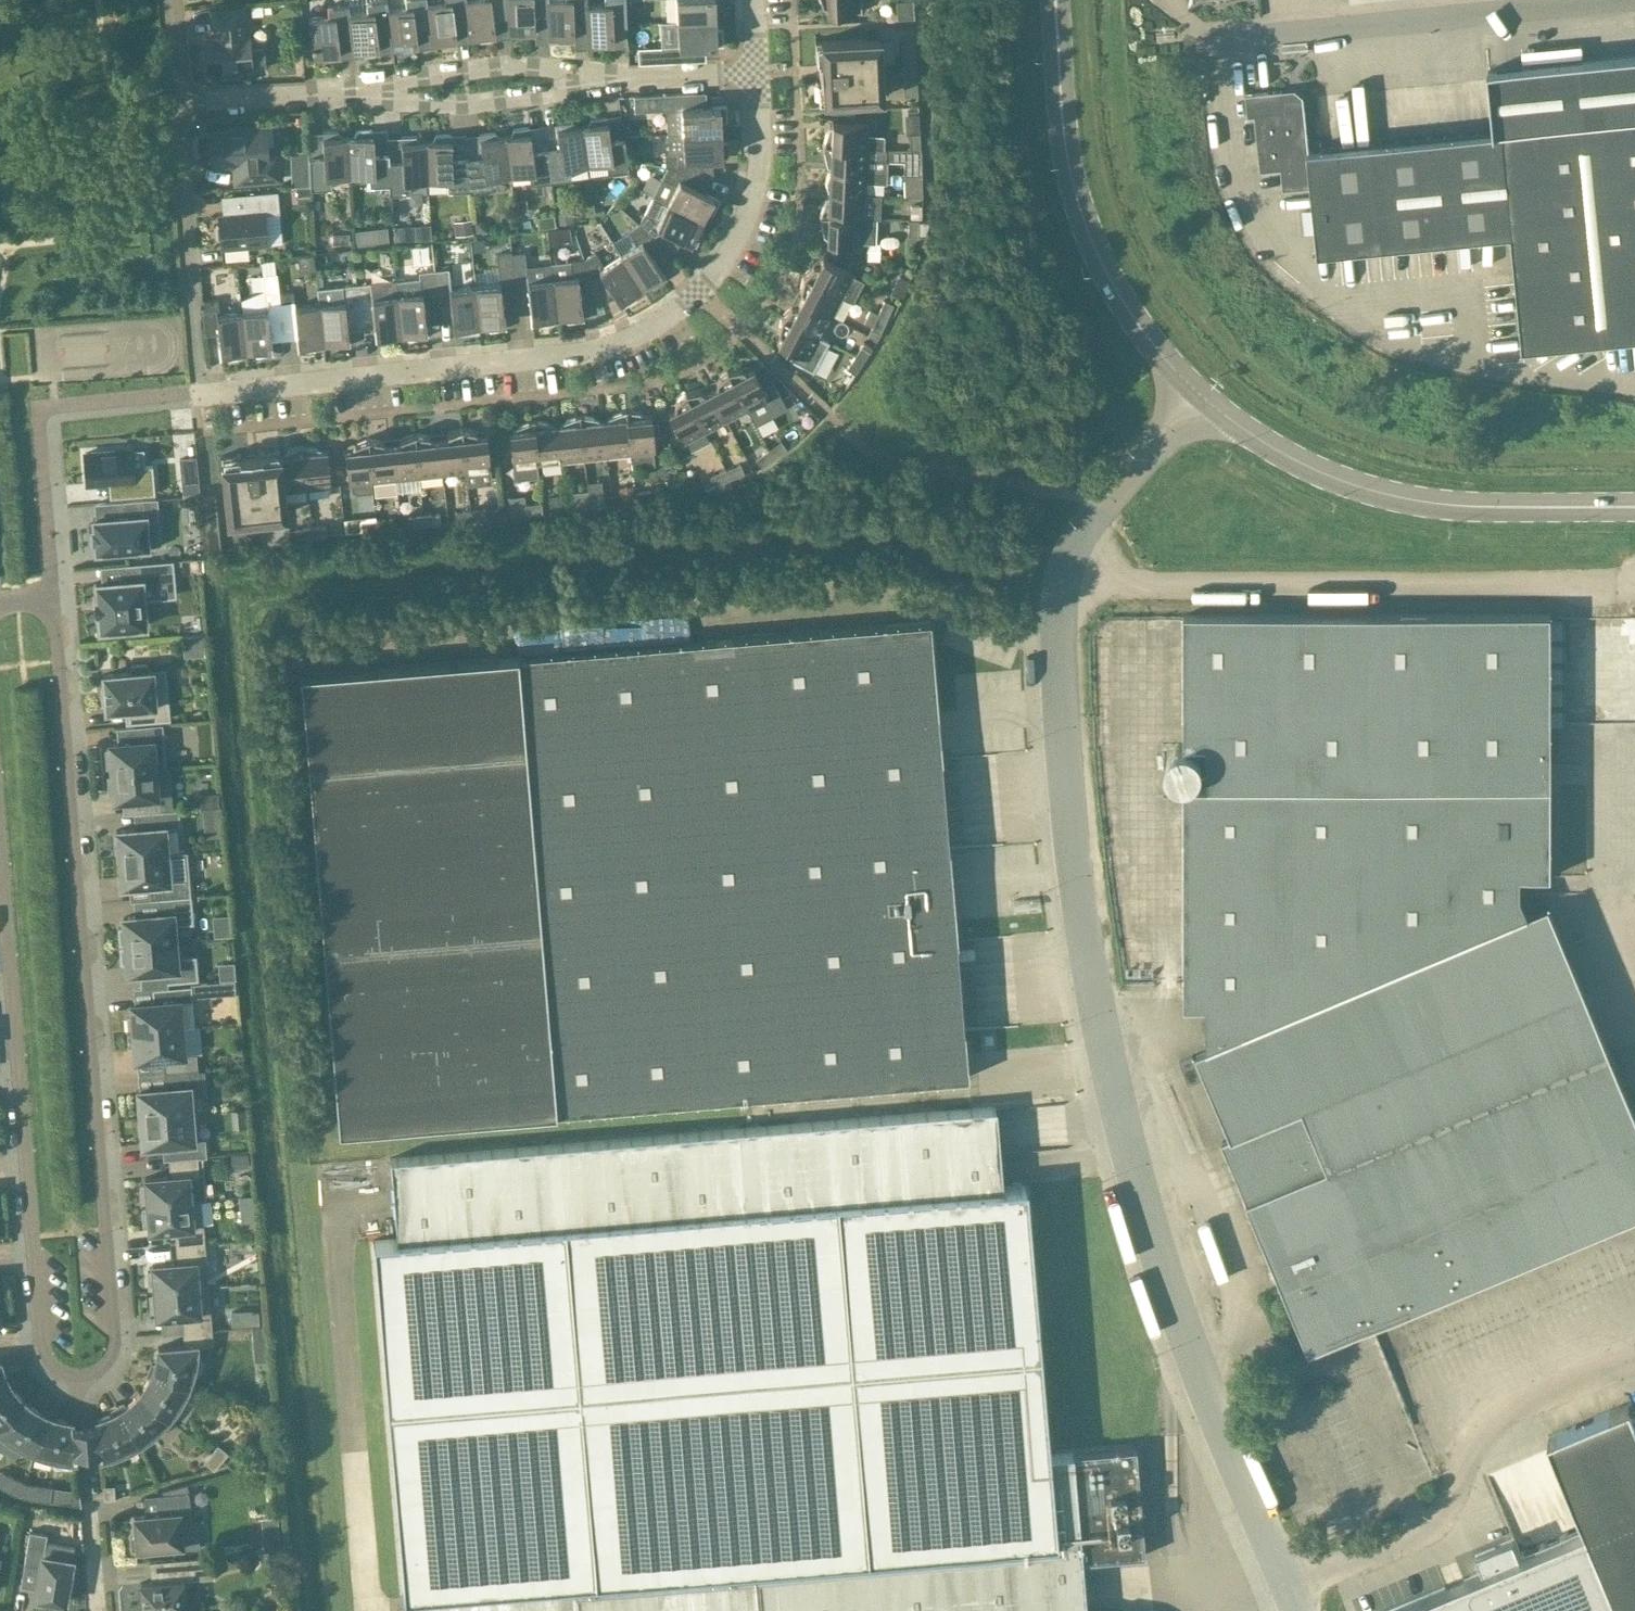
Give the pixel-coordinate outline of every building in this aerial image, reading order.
[(381,55),(378,32),(390,30),(388,8),(387,0),(380,0),(366,2),(368,11),(350,14),(351,35),(354,53),(361,52),(365,57),(381,55)] [(390,30),(393,47),(399,47),(404,52),(419,50),(416,26),(429,25),(427,3),(427,0),(406,0),(407,6),(388,8),(390,30)] [(438,42),(442,47),(458,45),(455,22),(468,20),(466,0),(445,0),(445,1),(427,3),(429,25),(431,42),(438,42)] [(509,15),(508,0),(466,0),(468,20),(470,38),(477,37),(481,42),(497,40),(494,17),(509,15)] [(548,0),(508,0),(509,15),(509,32),(516,32),(520,37),(536,37),(535,13),(548,12),(548,0)] [(575,42),(574,18),(587,17),(587,4),(587,0),(548,0),(548,12),(549,37),(556,37),(559,42),(575,42)] [(588,43),(595,42),(599,48),(615,47),(613,24),(626,23),(625,0),(605,0),(605,3),(587,4),(587,17),(588,43)] [(677,21),(716,20),(715,9),(721,9),(720,0),(676,0),(677,21)] [(822,3),(827,6),(827,13),(863,11),(862,0),(820,0),(822,3)] [(326,63),(342,60),(339,37),(351,35),(350,14),(348,5),(328,7),(329,17),(310,20),(315,58),(322,57),(326,63)] [(253,69),(253,67),(266,66),(264,47),(250,48),(249,36),(245,36),(243,8),(214,11),(216,38),(205,40),(208,73),(253,69)] [(716,20),(677,21),(679,46),(705,45),(709,45),(709,46),(723,45),(722,29),(716,30),(716,20)] [(901,37),(905,96),(918,95),(915,37),(901,37)] [(818,100),(882,97),(879,38),(815,41),(816,61),(819,61),(820,81),(817,81),(818,100)] [(673,46),(661,47),(637,48),(638,63),(638,64),(674,62),(674,61),(673,47),(673,46)] [(1245,94),(1247,117),(1254,116),(1260,171),(1281,169),(1283,190),(1312,187),(1319,254),(1512,235),(1523,349),(1634,338),(1634,56),(1488,70),(1495,132),(1309,151),(1303,96),(1295,89),(1245,94)] [(694,92),(633,95),(633,111),(667,109),(668,134),(721,131),(721,121),(726,121),(726,105),(712,106),(712,107),(695,107),(694,92)] [(588,125),(583,125),(588,164),(606,161),(608,171),(628,168),(624,137),(610,139),(607,116),(591,118),(588,125)] [(560,146),(546,148),(551,179),(570,176),(569,167),(588,164),(583,125),(576,126),(572,121),(556,123),(560,146)] [(827,132),(822,146),(867,148),(868,124),(832,122),(832,130),(827,132)] [(236,183),(280,179),(278,151),(266,152),(264,127),(212,132),(215,167),(234,166),(236,183)] [(530,181),(551,179),(546,148),(532,150),(529,127),(514,129),(511,135),(505,136),(510,175),(529,172),(530,181)] [(354,136),(348,137),(350,175),(369,174),(369,184),(389,183),(389,191),(387,152),(374,153),(373,129),(357,130),(354,136)] [(310,185),(311,185),(311,187),(332,186),(331,176),(350,175),(348,137),(342,137),(338,131),(322,132),(323,155),(309,156),(310,185)] [(666,166),(668,166),(679,169),(678,159),(715,157),(715,158),(728,157),(727,142),(722,142),(721,131),(668,134),(668,153),(665,153),(666,166)] [(468,157),(467,157),(470,190),(493,186),(492,177),(510,175),(505,136),(499,137),(495,132),(479,134),(482,157),(468,159),(468,157)] [(910,134),(911,149),(921,149),(920,133),(910,134)] [(470,190),(467,157),(453,157),(452,134),(436,135),(433,141),(426,141),(428,180),(447,179),(448,188),(470,187),(470,190)] [(409,181),(428,180),(426,141),(420,142),(416,136),(401,137),(402,160),(389,161),(388,152),(387,152),(389,191),(410,190),(409,181)] [(886,173),(886,161),(887,149),(867,148),(822,146),(825,160),(830,163),(830,170),(865,172),(886,173)] [(310,185),(309,156),(309,149),(290,150),(291,186),(310,185)] [(902,172),(922,173),(922,153),(902,152),(902,172)] [(653,196),(667,203),(668,202),(702,220),(707,211),(712,213),(719,199),(684,182),(691,169),(679,170),(679,169),(668,166),(653,196)] [(864,194),(865,172),(830,170),(830,171),(828,172),(826,181),(828,190),(829,191),(829,193),(864,194)] [(918,195),(918,180),(896,179),(893,186),(895,193),(918,195)] [(265,214),(280,213),(278,191),(244,194),(246,212),(219,215),(222,248),(267,244),(265,214)] [(864,195),(864,194),(829,193),(829,195),(825,197),(819,216),(863,218),(880,219),(881,195),(864,195)] [(667,203),(659,220),(645,213),(639,225),(655,239),(661,228),(684,239),(684,240),(696,246),(703,232),(698,229),(702,220),(668,202),(667,203)] [(862,242),(863,218),(819,216),(823,235),(827,238),(827,241),(862,242)] [(909,220),(909,236),(919,236),(919,220),(909,220)] [(638,244),(621,255),(641,288),(650,282),(653,287),(666,278),(659,267),(645,246),(655,239),(639,225),(629,231),(638,244)] [(408,226),(394,226),(395,241),(408,240),(408,226)] [(499,279),(514,277),(511,251),(497,252),(499,279)] [(595,252),(584,259),(592,280),(602,273),(616,295),(623,306),(636,298),(633,293),(641,288),(621,255),(604,266),(595,252)] [(314,254),(298,256),(300,272),(316,270),(314,254)] [(864,281),(853,275),(854,274),(822,257),(819,264),(813,264),(803,275),(842,296),(843,295),(854,301),(864,281)] [(579,281),(592,280),(584,259),(552,263),(553,278),(553,279),(557,317),(567,316),(568,322),(583,320),(582,307),(581,307),(579,281)] [(469,327),(479,325),(475,287),(451,290),(448,268),(433,270),(437,297),(450,295),(453,321),(454,334),(470,332),(469,327)] [(423,298),(437,297),(433,270),(419,272),(421,293),(398,295),(402,334),(412,333),(413,338),(428,337),(426,323),(423,298)] [(266,305),(280,303),(279,292),(278,278),(277,273),(263,274),(266,305)] [(831,318),(842,296),(803,275),(800,289),(803,294),(799,301),(831,318)] [(278,278),(279,292),(280,303),(295,301),(293,291),(292,277),(278,278)] [(547,318),(557,317),(553,279),(527,281),(531,312),(530,312),(532,325),(547,324),(547,318)] [(402,334),(398,295),(396,280),(386,281),(387,291),(372,293),(371,282),(356,284),(359,305),(373,303),(376,329),(375,329),(376,342),(392,341),(391,335),(402,334)] [(320,304),(324,342),(334,341),(335,347),(350,345),(349,332),(348,332),(346,306),(359,305),(356,284),(318,288),(320,304)] [(500,284),(475,287),(479,325),(490,324),(490,330),(506,328),(504,315),(500,284)] [(205,311),(219,310),(218,299),(204,300),(205,311)] [(884,300),(877,315),(886,320),(894,304),(884,300)] [(820,337),(831,318),(799,301),(797,305),(791,306),(781,316),(820,337)] [(314,343),(324,342),(320,304),(294,307),(298,337),(297,338),(299,351),(314,349),(314,343)] [(267,310),(242,312),(247,351),(256,350),(257,355),(272,354),(271,340),(267,310)] [(236,352),(247,351),(242,312),(217,315),(220,346),(221,359),(236,358),(236,352)] [(880,333),(886,320),(877,315),(870,328),(880,333)] [(809,358),(820,337),(781,316),(778,330),(781,335),(777,342),(809,358)] [(863,341),(854,356),(863,362),(872,347),(863,341)] [(855,374),(863,362),(854,356),(846,368),(855,374)] [(774,381),(763,386),(753,367),(746,370),(741,367),(727,370),(747,410),(769,398),(773,405),(784,400),(774,381)] [(727,420),(747,410),(727,370),(716,380),(716,386),(710,389),(727,420)] [(699,388),(685,392),(706,431),(727,420),(710,389),(704,392),(699,388)] [(684,442),(706,431),(685,392),(675,401),(674,407),(668,411),(684,442)] [(626,409),(625,410),(630,454),(655,451),(651,416),(644,416),(640,412),(626,409)] [(610,420),(603,421),(607,456),(630,454),(625,410),(613,415),(610,420)] [(564,425),(557,426),(560,461),(584,459),(579,415),(566,420),(564,425)] [(579,415),(584,459),(607,456),(603,421),(597,421),(594,417),(579,415)] [(513,466),(537,464),(533,420),(519,425),(517,430),(510,431),(513,466)] [(547,422),(533,420),(537,464),(560,461),(557,426),(551,427),(547,422)] [(442,474),(466,472),(461,427),(448,433),(445,438),(438,439),(442,474)] [(461,427),(466,472),(490,469),(486,433),(479,434),(475,430),(461,427)] [(399,443),(391,444),(395,479),(420,477),(414,432),(401,438),(399,443)] [(420,477),(442,474),(438,439),(432,439),(429,435),(414,432),(420,477)] [(368,437),(367,438),(371,478),(372,482),(374,482),(375,495),(397,493),(395,479),(391,444),(386,444),(382,440),(368,437)] [(373,492),(372,482),(371,478),(367,438),(355,443),(352,448),(345,449),(349,484),(352,484),(352,490),(357,494),(373,492)] [(780,440),(768,449),(774,458),(787,448),(780,440)] [(284,491),(307,489),(302,445),(283,452),(282,456),(280,456),(284,491)] [(321,448),(302,445),(307,489),(331,486),(327,451),(324,451),(321,448)] [(761,467),(774,458),(768,449),(755,458),(761,467)] [(130,450),(85,453),(87,484),(109,482),(117,481),(119,497),(155,494),(152,465),(145,466),(132,467),(130,450)] [(286,514),(284,491),(280,456),(279,450),(260,452),(260,455),(241,457),(240,454),(221,456),(228,520),(286,514)] [(180,459),(181,469),(196,467),(195,457),(180,459)] [(740,463),(726,469),(730,479),(744,473),(740,463)] [(733,487),(730,479),(726,469),(711,475),(718,493),(733,487)] [(199,491),(198,480),(182,482),(183,492),(199,491)] [(652,501),(651,490),(635,492),(636,503),(652,501)] [(589,508),(589,507),(588,495),(588,494),(575,495),(576,510),(589,509),(589,508)] [(603,494),(588,495),(589,507),(589,508),(604,506),(603,494)] [(208,555),(221,554),(216,495),(202,497),(208,555)] [(508,497),(511,516),(527,514),(526,504),(525,495),(508,497)] [(116,501),(117,514),(90,516),(91,527),(89,527),(90,544),(93,543),(94,554),(102,553),(102,555),(129,553),(129,551),(151,549),(148,512),(159,511),(158,498),(116,501)] [(543,513),(542,502),(526,504),(527,514),(543,513)] [(486,508),(470,509),(471,520),(487,519),(486,508)] [(456,522),(471,520),(470,509),(454,511),(456,522)] [(439,513),(423,514),(424,525),(440,523),(439,513)] [(409,527),(424,525),(423,514),(408,516),(409,527)] [(393,518),(376,519),(377,530),(394,528),(393,518)] [(362,532),(377,530),(376,519),(361,521),(362,532)] [(326,525),(311,526),(312,537),(328,535),(326,525)] [(296,539),(312,537),(311,526),(295,528),(296,539)] [(142,584),(174,582),(172,560),(125,564),(126,580),(95,582),(97,599),(95,599),(96,613),(98,612),(99,629),(146,625),(142,584)] [(1185,614),(1185,746),(1208,746),(1208,787),(1185,787),(1185,1007),(1207,1007),(1207,1049),(1196,1053),(1231,1138),(1222,1141),(1310,1351),(1634,1215),(1634,1110),(1549,905),(1530,913),(1521,896),(1521,876),(1552,876),(1551,614),(1185,614)] [(930,621),(517,655),(300,674),(338,1129),(968,1077),(930,621)] [(182,633),(183,652),(197,652),(196,632),(182,633)] [(132,671),(103,674),(104,688),(102,688),(103,704),(106,703),(106,709),(135,706),(137,721),(170,717),(167,686),(154,687),(152,669),(147,669),(147,662),(131,664),(132,671)] [(111,766),(111,771),(155,768),(154,751),(164,750),(162,724),(135,726),(137,741),(109,743),(110,749),(106,750),(107,767),(111,766)] [(157,785),(155,768),(111,771),(112,776),(108,777),(109,793),(113,793),(114,799),(141,797),(143,812),(169,810),(167,784),(157,785)] [(170,810),(169,810),(143,812),(144,827),(116,830),(119,858),(171,854),(171,853),(167,853),(165,827),(180,826),(179,809),(170,810)] [(150,899),(160,898),(190,895),(189,879),(173,880),(171,854),(119,858),(121,886),(148,884),(150,899)] [(192,922),(190,895),(160,898),(161,913),(124,917),(124,927),(119,928),(120,943),(126,942),(126,944),(174,940),(173,923),(192,922)] [(176,957),(174,940),(126,944),(126,947),(120,947),(122,962),(127,962),(128,972),(166,969),(167,981),(197,978),(195,956),(176,957)] [(234,980),(222,981),(223,994),(235,993),(234,980)] [(127,1017),(128,1031),(182,1027),(180,1001),(192,1000),(191,985),(153,989),(154,998),(150,1002),(131,1003),(132,1017),(127,1017)] [(198,1069),(196,1053),(184,1054),(182,1027),(128,1031),(130,1046),(134,1046),(135,1059),(163,1057),(165,1072),(198,1069)] [(198,1070),(198,1069),(165,1072),(166,1085),(135,1087),(138,1118),(208,1112),(205,1070),(198,1070)] [(1081,1560),(1144,1555),(1135,1448),(1049,1455),(1026,1185),(1002,1187),(995,1106),(390,1158),(397,1238),(373,1240),(403,1596),(427,1594),(429,1610),(1086,1610),(1081,1560)] [(163,1159),(170,1158),(206,1155),(205,1138),(197,1138),(195,1113),(208,1112),(138,1118),(140,1148),(162,1146),(163,1159)] [(190,1200),(206,1198),(202,1157),(206,1156),(206,1155),(170,1158),(171,1175),(145,1178),(146,1184),(140,1185),(142,1201),(147,1200),(147,1204),(190,1200)] [(176,1228),(177,1245),(204,1243),(202,1225),(193,1226),(190,1200),(147,1204),(148,1207),(142,1208),(144,1224),(149,1224),(150,1230),(176,1228)] [(154,1287),(154,1290),(207,1286),(204,1243),(177,1245),(178,1262),(152,1264),(153,1271),(148,1271),(149,1287),(154,1287)] [(183,1315),(184,1331),(211,1329),(207,1286),(154,1290),(155,1294),(150,1294),(151,1311),(156,1310),(157,1317),(183,1315)] [(212,1343),(211,1329),(184,1331),(185,1344),(158,1347),(157,1352),(157,1356),(156,1359),(155,1365),(153,1370),(188,1384),(190,1379),(191,1375),(193,1369),(194,1364),(195,1358),(196,1352),(196,1348),(196,1344),(212,1343)] [(9,1382),(6,1377),(4,1371),(3,1368),(1,1365),(0,1360),(0,1387),(9,1382)] [(187,1388),(188,1384),(153,1370),(151,1375),(148,1379),(147,1381),(144,1386),(142,1389),(139,1392),(169,1417),(172,1413),(175,1408),(177,1405),(181,1399),(184,1393),(187,1388)] [(9,1382),(0,1387),(0,1429),(1,1430),(26,1401),(21,1397),(16,1392),(13,1388),(10,1383),(9,1382)] [(123,1407),(119,1409),(139,1442),(145,1438),(148,1436),(155,1430),(161,1425),(164,1422),(169,1417),(139,1392),(134,1398),(130,1402),(125,1405),(123,1407)] [(30,1405),(26,1401),(1,1430),(7,1436),(13,1439),(17,1442),(23,1445),(28,1448),(34,1450),(47,1414),(43,1413),(36,1409),(33,1407),(30,1405)] [(1631,1401),(1549,1436),(1586,1525),(1586,1526),(1622,1610),(1634,1610),(1634,1410),(1631,1401)] [(100,1453),(101,1457),(106,1455),(112,1454),(117,1452),(122,1450),(130,1447),(139,1442),(119,1409),(113,1413),(108,1415),(101,1417),(98,1418),(98,1425),(100,1453)] [(72,1427),(72,1420),(67,1420),(60,1419),(55,1417),(50,1415),(47,1414),(34,1450),(41,1453),(46,1455),(55,1457),(59,1457),(66,1458),(75,1459),(74,1454),(72,1427)] [(88,1426),(72,1427),(74,1454),(89,1453),(100,1453),(98,1425),(88,1426)] [(218,1444),(211,1453),(221,1461),(228,1452),(218,1444)] [(214,1469),(221,1461),(211,1453),(204,1461),(214,1469)] [(1522,1464),(1488,1475),(1496,1496),(1529,1485),(1522,1464)] [(23,1498),(26,1483),(0,1470),(0,1487),(23,1498)] [(188,1482),(162,1489),(163,1493),(189,1491),(188,1482)] [(52,1486),(26,1483),(23,1498),(50,1502),(52,1486)] [(114,1485),(103,1486),(104,1499),(115,1498),(114,1485)] [(180,1520),(191,1519),(189,1491),(163,1493),(161,1493),(162,1513),(134,1515),(136,1534),(133,1537),(134,1547),(138,1551),(148,1550),(151,1547),(182,1544),(180,1520)] [(1384,1610),(1622,1610),(1586,1526),(1586,1525),(1520,1552),(1514,1537),(1476,1552),(1483,1570),(1384,1610)] [(45,1603),(54,1605),(57,1601),(65,1602),(72,1560),(43,1555),(47,1533),(30,1531),(24,1563),(40,1566),(35,1597),(43,1599),(45,1603)] [(186,1608),(200,1607),(198,1578),(214,1577),(212,1556),(173,1560),(174,1574),(160,1576),(154,1582),(140,1583),(142,1610),(147,1610),(186,1608)]
